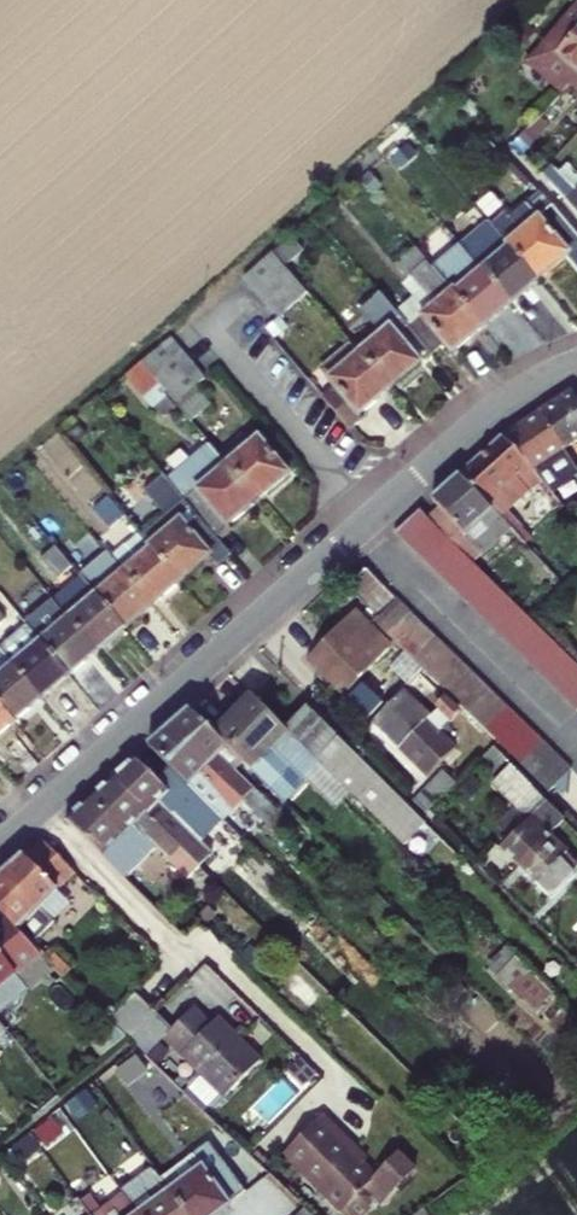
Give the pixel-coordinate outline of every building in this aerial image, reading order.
[(576,74),(576,9),(533,56),(567,85),(571,81),(576,74)] [(543,130),(534,122),(531,120),(506,148),(520,159),(543,130)] [(551,187),(569,202),(576,194),(558,179),(551,187)] [(476,211),(462,194),(440,215),(455,231),(476,211)] [(560,215),(545,227),(528,207),(495,234),(497,236),(536,282),(576,249),(576,237),(560,215)] [(328,228),(340,217),(333,209),(321,220),(328,228)] [(253,293),(283,267),(303,250),(291,236),(271,252),(241,279),(253,293)] [(470,258),(509,305),(536,282),(497,236),(470,258)] [(431,268),(482,327),(509,305),(470,258),(459,245),(431,268)] [(452,353),(482,327),(431,268),(424,260),(405,275),(424,298),(400,318),(407,326),(430,354),(443,342),(452,353)] [(253,293),(265,306),(295,281),(283,267),(253,293)] [(265,306),(276,320),(307,295),(295,281),(265,306)] [(348,343),(388,391),(430,354),(407,326),(395,336),(376,312),(344,338),(348,343)] [(152,376),(182,351),(171,337),(140,363),(152,376)] [(358,417),(388,391),(348,343),(317,370),(333,388),(322,398),(351,431),(361,421),(358,417)] [(152,376),(163,390),(193,364),(182,351),(152,376)] [(175,404),(205,378),(193,364),(163,390),(175,404)] [(541,411),(564,446),(576,438),(576,395),(574,390),(541,411)] [(201,393),(180,411),(190,422),(211,405),(201,393)] [(170,439),(190,422),(180,411),(160,427),(170,439)] [(571,456),(564,446),(541,411),(504,436),(540,482),(547,491),(558,483),(549,470),(571,456)] [(218,455),(256,501),(287,474),(255,437),(248,442),(242,435),(218,455)] [(458,476),(499,518),(540,482),(504,436),(458,476)] [(227,525),(256,501),(218,455),(213,450),(183,474),(195,489),(183,499),(214,536),(218,540),(231,530),(227,525)] [(466,555),(472,561),(509,529),(499,518),(458,476),(430,500),(439,508),(428,518),(433,523),(446,536),(456,545),(466,555)] [(120,487),(107,497),(123,516),(136,505),(120,487)] [(110,527),(123,516),(107,497),(94,509),(110,527)] [(214,536),(183,499),(140,536),(150,548),(178,581),(209,554),(202,546),(214,536)] [(428,518),(419,510),(393,533),(420,560),(446,536),(433,523),(428,518)] [(69,535),(55,547),(72,567),(86,555),(69,535)] [(446,536),(420,560),(431,570),(456,545),(446,536)] [(456,545),(431,570),(442,581),(466,555),(456,545)] [(58,578),(72,567),(55,547),(41,558),(58,578)] [(178,581),(150,548),(122,571),(150,604),(178,581)] [(466,555),(442,581),(453,591),(477,566),(472,561),(466,555)] [(477,566),(453,591),(464,602),(489,578),(477,566)] [(150,604),(122,571),(95,594),(123,628),(150,604)] [(346,588),(377,619),(394,602),(362,572),(346,588)] [(0,593),(0,594),(16,613),(34,597),(18,578),(0,593)] [(489,578),(464,602),(475,613),(500,588),(489,578)] [(500,588),(475,613),(486,624),(511,599),(500,588)] [(95,651),(123,628),(95,594),(67,618),(95,651)] [(511,599),(486,624),(498,635),(523,610),(511,599)] [(372,623),(385,635),(409,612),(396,600),(394,602),(377,619),(372,623)] [(498,635),(510,647),(534,622),(529,617),(523,610),(498,635)] [(409,612),(385,635),(397,646),(420,622),(409,612)] [(95,651),(67,618),(40,641),(68,674),(95,651)] [(382,652),(347,618),(308,658),(343,691),(382,652)] [(420,622),(397,646),(407,656),(430,632),(420,622)] [(534,622),(510,647),(521,658),(545,633),(534,622)] [(402,654),(384,636),(372,624),(366,630),(396,660),(402,654)] [(40,641),(26,625),(0,647),(0,651),(12,664),(40,697),(68,674),(40,641)] [(430,632),(407,656),(417,666),(441,643),(430,632)] [(545,633),(521,658),(531,668),(557,644),(545,633)] [(417,666),(429,678),(452,654),(441,643),(417,666)] [(557,644),(531,668),(543,679),(567,653),(557,644)] [(0,651),(0,707),(12,721),(40,697),(12,664),(0,651)] [(554,690),(576,666),(576,664),(567,653),(543,679),(554,690)] [(406,687),(420,672),(416,668),(402,654),(396,660),(387,668),(406,687)] [(429,678),(440,688),(464,665),(452,654),(429,678)] [(464,665),(440,688),(452,699),(476,676),(464,665)] [(554,690),(565,701),(576,689),(576,666),(554,690)] [(476,676),(452,699),(463,710),(487,686),(476,676)] [(463,710),(473,719),(498,697),(487,686),(463,710)] [(377,709),(356,689),(344,701),(365,721),(377,709)] [(404,741),(397,748),(426,777),(455,748),(442,734),(459,717),(444,702),(430,715),(403,689),(378,716),(404,741)] [(565,701),(575,711),(576,708),(576,689),(565,701)] [(285,728),(251,694),(212,733),(248,768),(260,779),(283,802),(293,791),(308,805),(329,784),(341,796),(348,790),(321,763),(315,758),(285,728)] [(498,697),(473,719),(485,732),(508,707),(498,697)] [(12,721),(0,707),(0,731),(12,721)] [(425,824),(307,707),(285,728),(315,758),(321,763),(348,790),(405,845),(425,824)] [(485,732),(497,742),(519,718),(508,707),(485,732)] [(169,728),(242,798),(260,779),(248,768),(212,733),(188,710),(169,728)] [(404,741),(378,716),(371,722),(397,748),(404,741)] [(497,742),(507,752),(530,728),(519,718),(497,742)] [(197,793),(223,819),(234,807),(242,798),(169,728),(148,746),(170,767),(197,793)] [(530,728),(507,752),(519,763),(543,741),(530,728)] [(558,756),(543,741),(519,763),(534,777),(558,756)] [(501,847),(518,865),(548,834),(563,818),(492,748),(479,760),(533,814),(501,847)] [(558,756),(534,777),(546,789),(570,767),(558,756)] [(135,757),(110,779),(200,864),(211,854),(174,817),(197,793),(170,767),(158,779),(135,757)] [(426,815),(455,785),(443,773),(413,803),(426,815)] [(188,877),(200,864),(110,779),(64,819),(123,875),(154,844),(188,877)] [(308,805),(293,791),(283,802),(298,816),(308,805)] [(242,798),(234,807),(245,817),(253,809),(242,798)] [(518,865),(550,896),(576,869),(576,864),(548,834),(518,865)] [(21,856),(58,891),(76,873),(41,839),(21,856)] [(5,920),(33,947),(55,923),(40,908),(58,891),(21,856),(0,875),(0,915),(5,920)] [(39,953),(33,947),(5,920),(0,924),(0,985),(39,953)] [(490,964),(496,969),(512,952),(508,947),(490,964)] [(537,1011),(555,994),(512,952),(496,969),(537,1011)] [(134,1044),(158,1015),(138,996),(112,1023),(114,1025),(130,1041),(134,1044)] [(5,1032),(14,1025),(2,1009),(0,1010),(0,1026),(5,1032)] [(134,1044),(149,1059),(166,1041),(206,1080),(190,1098),(210,1117),(260,1064),(216,1022),(212,1026),(195,1010),(175,1031),(159,1015),(134,1044)] [(120,1069),(132,1084),(152,1068),(140,1053),(120,1069)] [(171,1079),(160,1069),(151,1078),(162,1088),(171,1079)] [(328,1113),(292,1155),(362,1214),(373,1214),(384,1202),(382,1193),(394,1196),(402,1191),(426,1163),(408,1147),(386,1172),(372,1159),(340,1132),(344,1127),(328,1113)] [(340,1132),(372,1159),(376,1155),(344,1127),(340,1132)] [(245,1191),(209,1141),(159,1176),(168,1190),(187,1214),(214,1214),(245,1191)] [(168,1190),(159,1176),(155,1171),(153,1168),(120,1191),(123,1195),(136,1213),(138,1214),(187,1214),(168,1190)] [(88,1214),(138,1214),(136,1213),(123,1195),(105,1208),(90,1187),(76,1197),(88,1214)] [(419,1206),(409,1214),(425,1214),(419,1206)]
